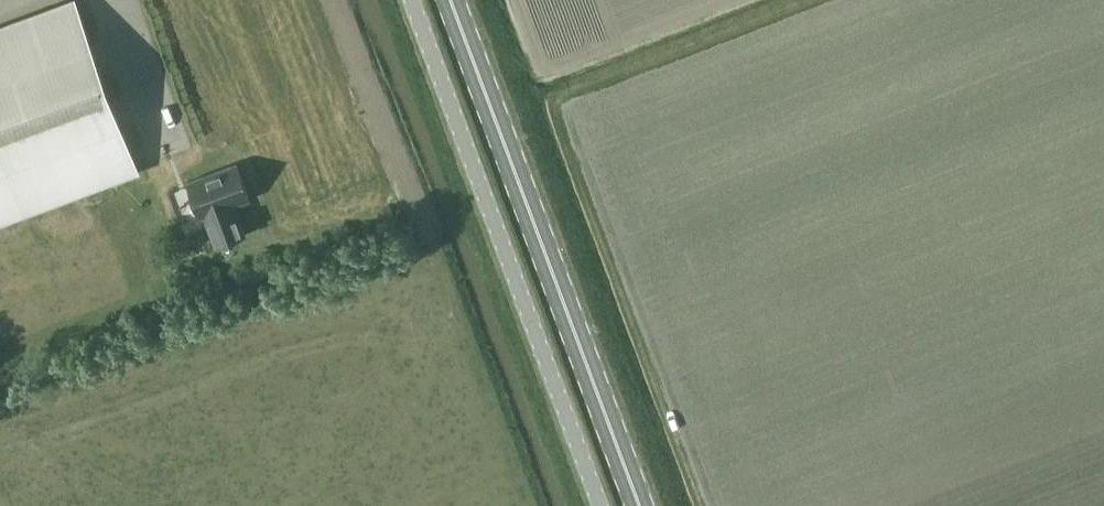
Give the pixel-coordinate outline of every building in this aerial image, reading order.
[(137,167),(76,2),(0,30),(0,218),(137,167)] [(246,234),(235,204),(250,198),(237,163),(188,181),(202,217),(205,215),(216,245),(246,234)]
